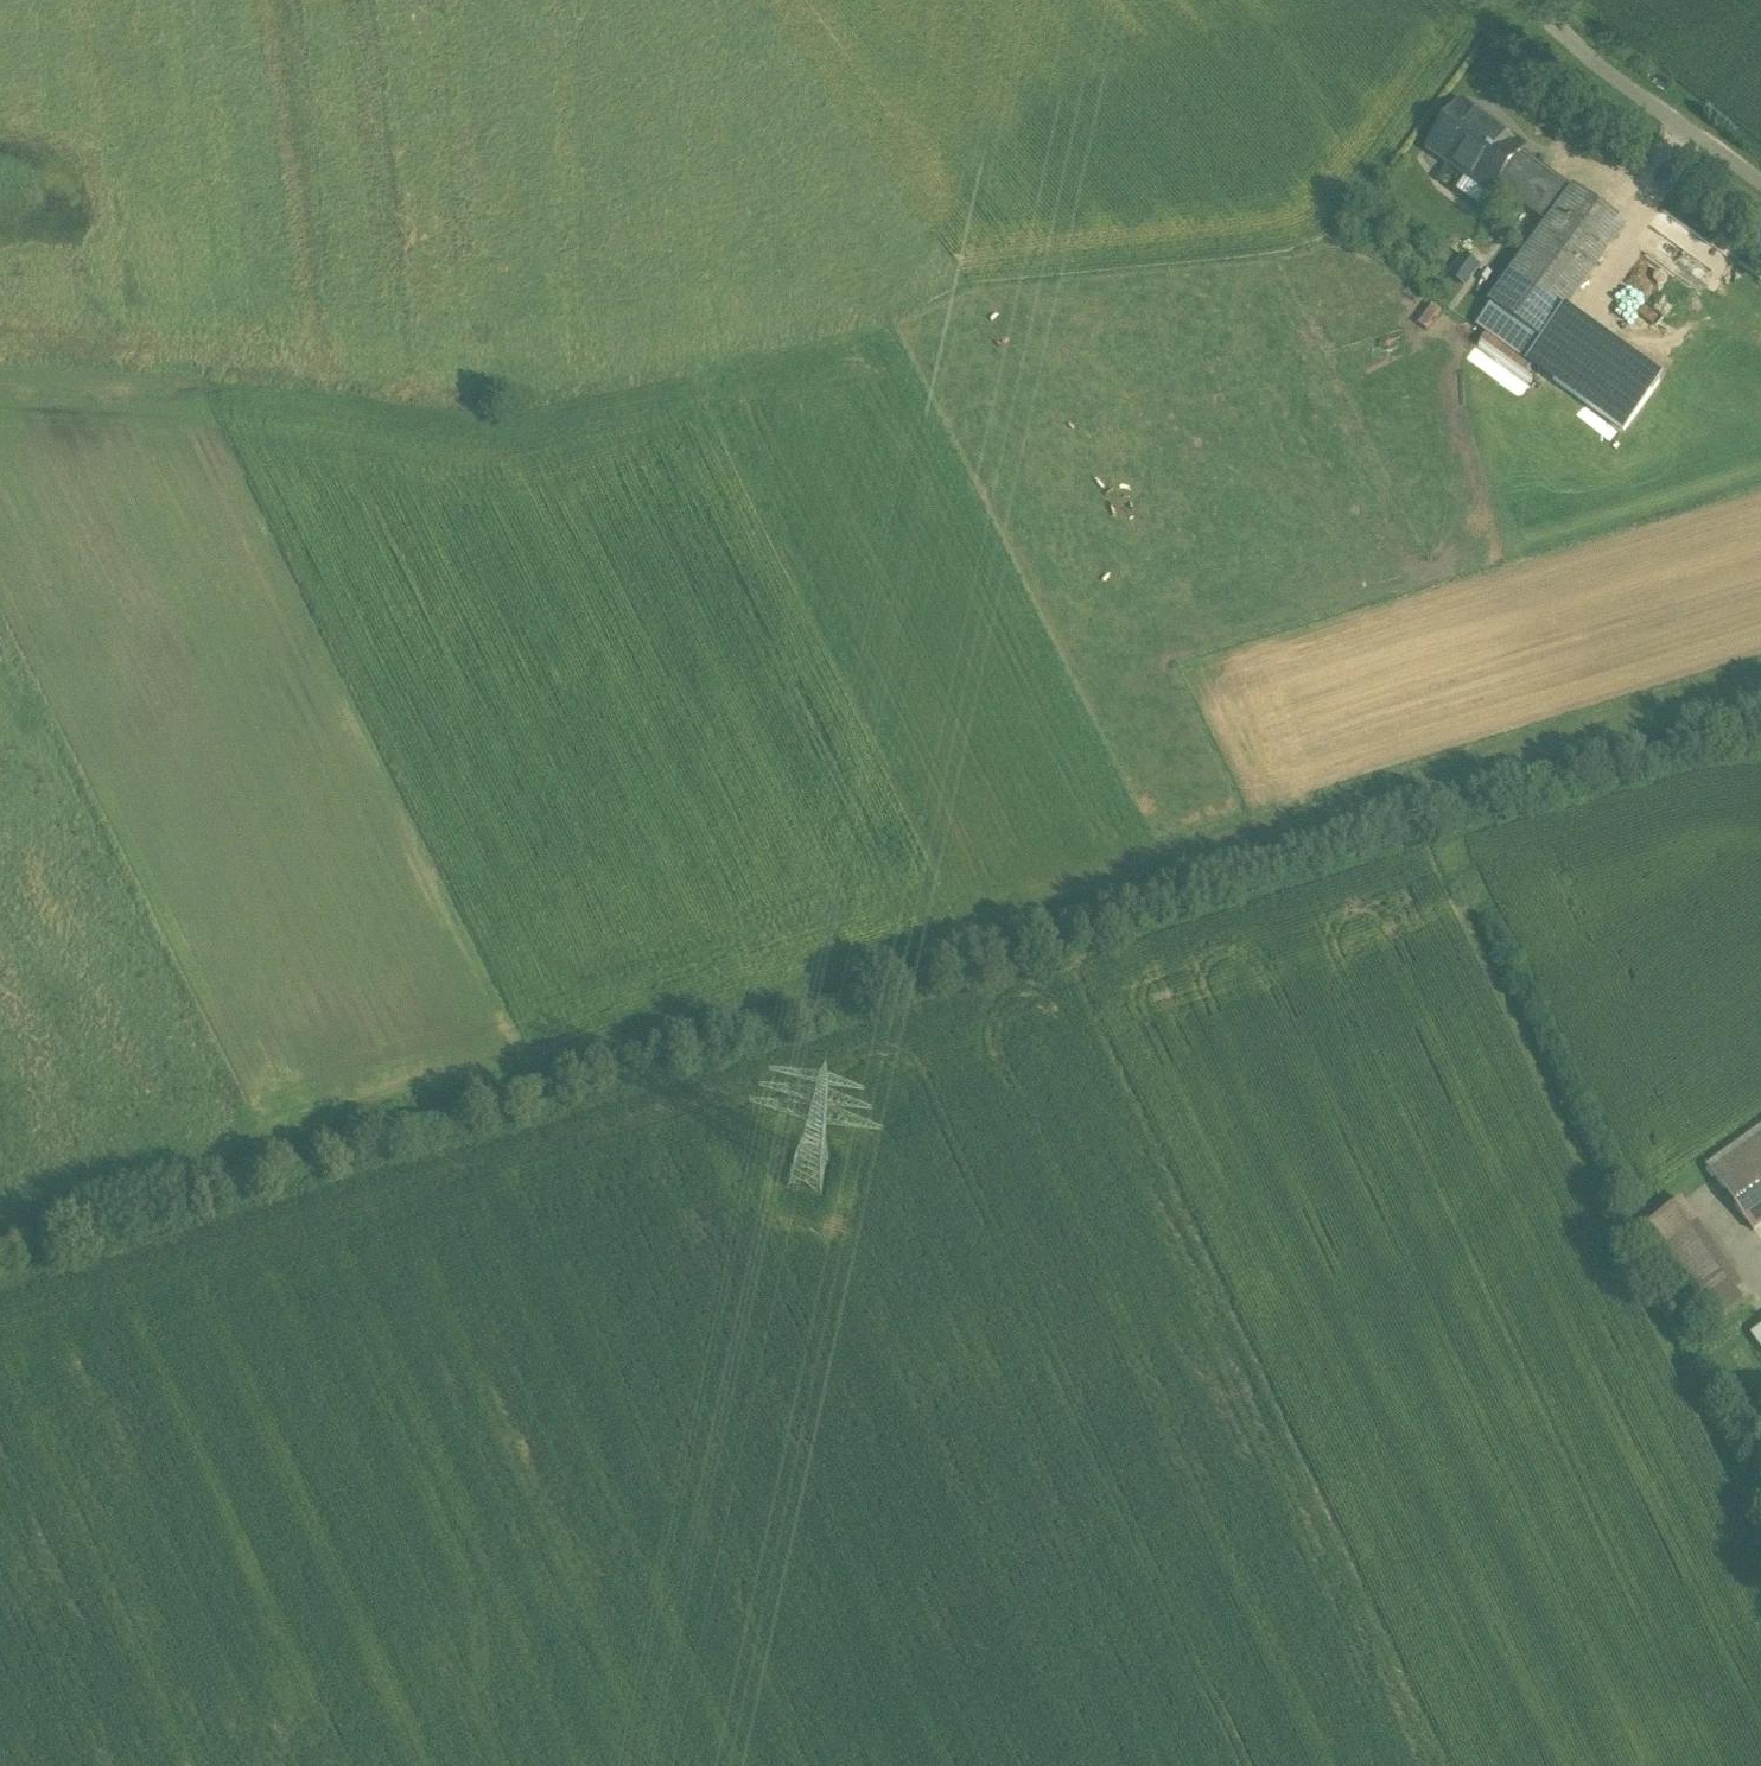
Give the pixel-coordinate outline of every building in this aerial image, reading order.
[(1517,152),(1453,104),(1418,151),(1482,198),(1517,152)] [(1514,160),(1492,193),(1534,224),(1560,190),(1514,160)] [(1532,348),(1617,234),(1560,190),(1478,308),(1532,348)] [(1681,243),(1691,228),(1670,213),(1659,228),(1681,243)] [(1468,256),(1457,275),(1469,282),(1480,264),(1468,256)] [(1480,289),(1494,269),(1484,262),(1470,282),(1480,289)] [(1712,1168),(1758,1232),(1760,1229),(1760,1134),(1712,1168)] [(1684,1205),(1651,1228),(1719,1326),(1752,1303),(1684,1205)]
